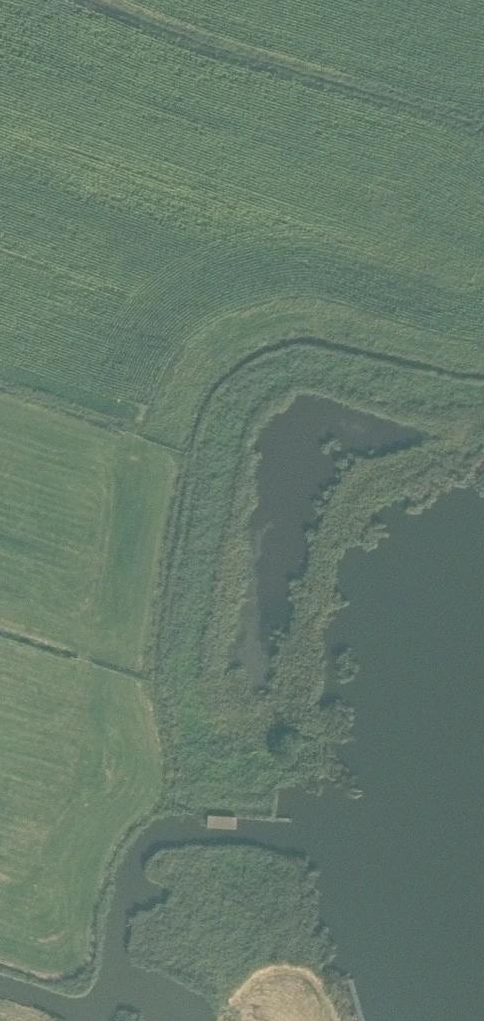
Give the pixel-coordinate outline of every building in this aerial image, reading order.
[(237,830),(237,818),(208,817),(207,828),(237,830)]
